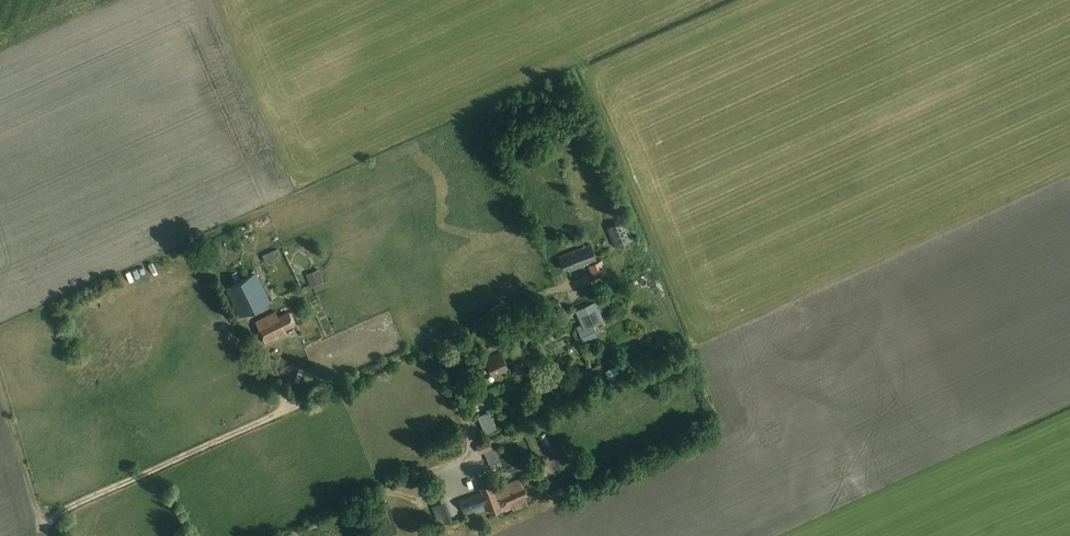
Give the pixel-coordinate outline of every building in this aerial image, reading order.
[(608,224),(616,245),(629,240),(620,219),(608,224)] [(587,262),(594,278),(608,272),(599,254),(590,258),(586,248),(588,247),(585,240),(567,248),(569,254),(561,257),(561,259),(561,261),(565,270),(569,268),(570,271),(584,265),(584,263),(587,262)] [(263,254),(272,273),(277,270),(271,258),(281,253),(278,247),(263,254)] [(312,286),(324,281),(319,269),(307,274),(312,286)] [(300,284),(307,280),(301,270),(294,274),(300,284)] [(224,286),(240,317),(270,302),(269,300),(258,276),(255,271),(224,286)] [(335,271),(322,277),(327,287),(340,281),(335,271)] [(591,306),(575,313),(582,329),(593,324),(599,321),(591,306)] [(255,320),(265,342),(286,332),(285,329),(296,323),(289,310),(279,315),(276,310),(255,320)] [(508,321),(519,342),(531,336),(520,315),(508,321)] [(582,329),(579,330),(584,342),(598,335),(593,324),(582,329)] [(490,371),(493,377),(508,370),(501,353),(476,364),(481,375),(490,371)] [(586,369),(573,376),(579,389),(593,382),(586,369)] [(476,445),(481,455),(492,450),(488,440),(476,445)] [(524,473),(528,481),(552,470),(546,456),(538,460),(540,465),(524,473)] [(461,500),(466,514),(479,509),(487,506),(490,513),(511,505),(512,509),(527,503),(525,496),(528,495),(520,477),(505,483),(507,489),(495,494),(491,483),(481,487),(483,492),(474,495),(461,500)] [(433,493),(425,478),(420,481),(427,496),(433,493)]
